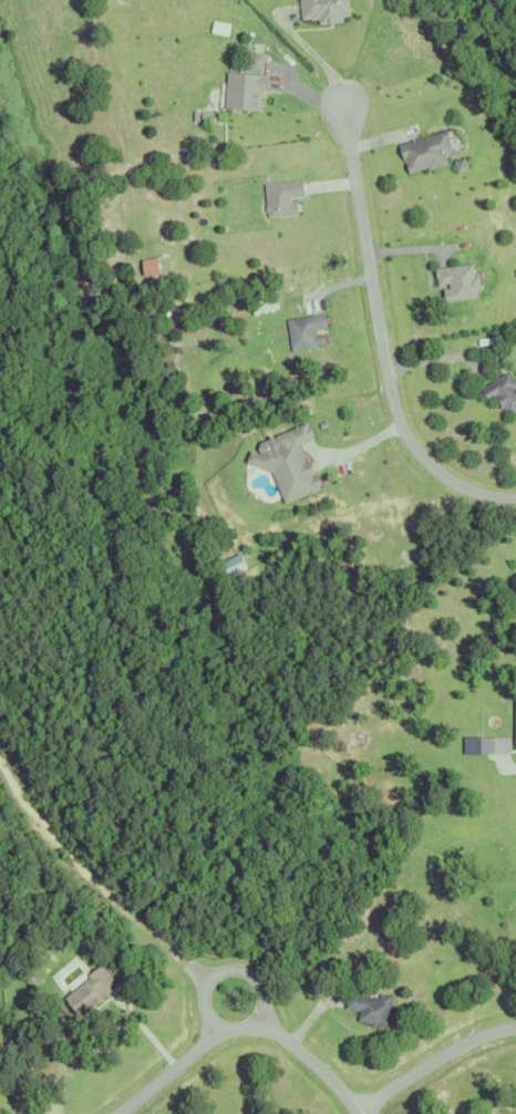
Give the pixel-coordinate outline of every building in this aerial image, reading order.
[(300,14),(299,0),(347,0),(348,11),(340,11),(340,17),(318,19),(317,14),(308,14),(308,13),(300,14)] [(260,86),(258,105),(224,103),(226,66),(264,70),(262,86),(260,86)] [(192,106),(199,106),(217,106),(217,118),(199,118),(199,117),(192,117),(192,106)] [(222,111),(206,112),(207,122),(222,121),(222,111)] [(412,174),(452,164),(449,152),(458,150),(453,130),(404,142),(412,174)] [(295,197),(296,209),(267,213),(264,179),(301,175),(302,192),(289,193),(289,197),(295,197)] [(145,275),(163,274),(162,258),(144,259),(145,275)] [(476,271),(478,286),(474,287),(475,292),(443,298),(442,286),(447,285),(447,280),(436,281),(434,264),(469,258),(472,272),(476,271)] [(314,343),(289,347),(285,314),(322,310),(324,324),(313,326),(314,331),(321,330),(322,340),(314,341),(314,343)] [(507,365),(515,380),(515,383),(514,384),(515,388),(515,405),(507,411),(505,408),(504,409),(500,403),(499,404),(496,399),(498,398),(495,393),(487,398),(479,383),(507,365)] [(288,503),(328,489),(317,459),(311,461),(305,445),(320,439),(314,423),(260,442),(263,450),(252,454),(258,470),(274,464),(288,503)] [(478,751),(478,733),(507,733),(507,751),(478,751)] [(63,994),(87,976),(85,973),(100,961),(116,982),(100,996),(101,998),(79,1015),(63,994)] [(21,976),(31,967),(39,977),(29,986),(21,976)] [(396,996),(384,994),(383,998),(353,993),(350,1010),(363,1012),(361,1024),(390,1029),(396,996)]
